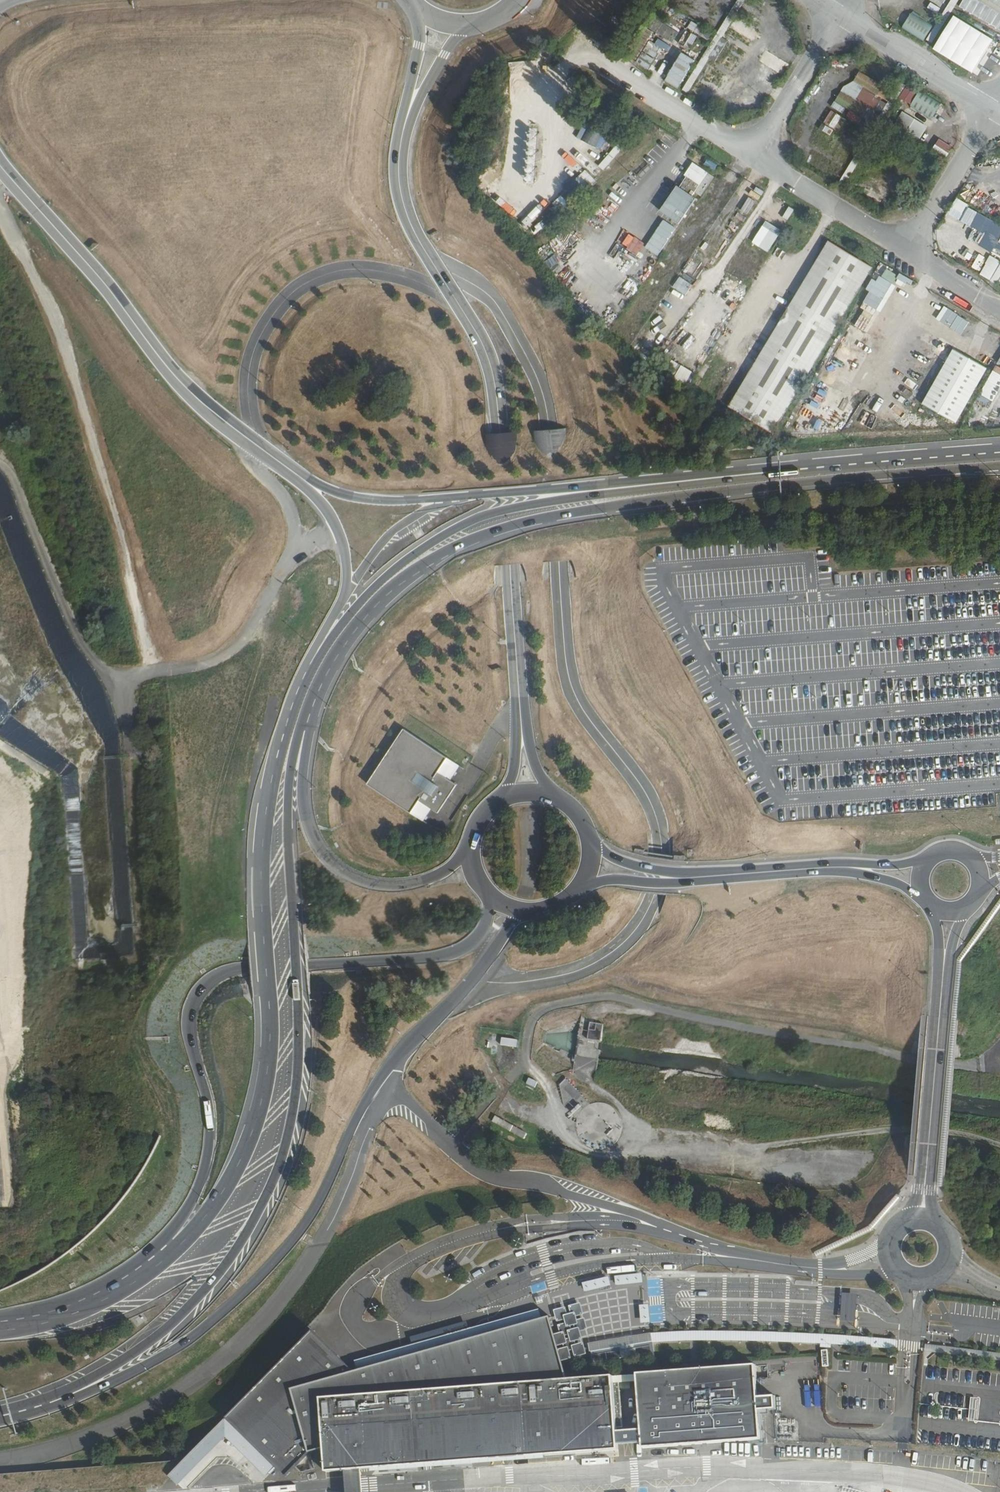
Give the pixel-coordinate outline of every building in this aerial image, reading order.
[(784,5),(778,0),(770,0),(764,7),(775,16),(784,5)] [(957,8),(999,31),(999,0),(961,0),(957,8)] [(912,12),(902,28),(923,41),(933,25),(912,12)] [(673,42),(678,30),(650,18),(645,29),(673,42)] [(688,21),(686,28),(697,32),(699,25),(688,21)] [(689,49),(695,36),(689,33),(682,46),(689,49)] [(647,70),(661,48),(647,39),(633,61),(647,70)] [(993,46),(988,58),(999,62),(999,49),(993,46)] [(764,50),(758,59),(781,74),(787,65),(764,50)] [(677,88),(693,59),(677,51),(662,80),(677,88)] [(686,89),(699,102),(712,88),(714,90),(726,78),(710,63),(686,89)] [(757,80),(771,88),(779,74),(765,66),(757,80)] [(859,72),(853,82),(888,103),(893,93),(859,72)] [(908,109),(935,120),(942,102),(915,92),(908,109)] [(862,119),(868,109),(840,93),(835,103),(862,119)] [(827,110),(822,123),(840,131),(846,118),(827,110)] [(892,125),(917,141),(926,127),(901,111),(892,125)] [(823,125),(820,130),(829,135),(832,129),(823,125)] [(850,126),(843,137),(851,141),(858,130),(850,126)] [(939,134),(930,151),(944,158),(953,141),(939,134)] [(934,179),(938,172),(914,156),(909,163),(934,179)] [(690,203),(701,209),(712,191),(713,192),(721,180),(690,162),(676,186),(672,184),(656,211),(678,224),(690,203)] [(583,192),(594,180),(582,169),(572,181),(583,192)] [(875,206),(882,193),(854,178),(849,186),(859,192),(857,197),(875,206)] [(946,214),(997,240),(999,235),(999,224),(953,200),(946,214)] [(787,220),(792,208),(786,206),(781,218),(787,220)] [(681,227),(691,233),(699,219),(689,213),(681,227)] [(650,248),(627,234),(620,245),(641,259),(648,248),(658,253),(675,225),(662,217),(649,238),(654,242),(650,248)] [(760,241),(757,246),(768,252),(779,229),(762,220),(753,238),(760,241)] [(828,241),(728,407),(771,433),(871,268),(828,241)] [(978,274),(988,280),(999,260),(988,255),(978,274)] [(882,267),(862,303),(877,311),(898,276),(882,267)] [(899,273),(894,282),(904,288),(909,279),(899,273)] [(677,276),(670,287),(684,295),(691,284),(677,276)] [(942,305),(934,318),(960,334),(968,321),(942,305)] [(860,310),(853,327),(864,331),(871,314),(860,310)] [(722,347),(730,334),(722,330),(715,342),(722,347)] [(744,345),(742,351),(754,356),(756,350),(744,345)] [(952,349),(922,403),(955,422),(986,368),(952,349)] [(703,379),(709,365),(702,363),(696,377),(703,379)] [(975,398),(989,406),(999,385),(999,375),(990,370),(975,398)] [(458,782),(452,778),(460,766),(404,728),(367,783),(423,821),(433,807),(439,811),(458,782)] [(518,1047),(519,1040),(503,1037),(502,1045),(518,1047)] [(536,1088),(539,1081),(530,1078),(527,1084),(536,1088)] [(556,1090),(571,1106),(583,1096),(568,1079),(556,1090)] [(645,1274),(618,1277),(618,1286),(646,1283),(645,1274)] [(612,1277),(585,1283),(587,1292),(614,1286),(612,1277)] [(656,1280),(647,1281),(649,1304),(642,1304),(644,1323),(658,1322),(656,1280)] [(550,1317),(353,1372),(312,1330),(226,1418),(168,1476),(184,1491),(185,1491),(218,1458),(229,1458),(256,1484),(264,1484),(278,1469),(285,1476),(309,1452),(324,1448),(326,1472),(346,1470),(347,1491),(362,1491),(362,1490),(361,1469),(618,1450),(617,1444),(642,1442),(642,1448),(761,1439),(755,1365),(694,1369),(637,1374),(612,1376),(567,1380),(563,1364),(560,1355),(550,1317)]
